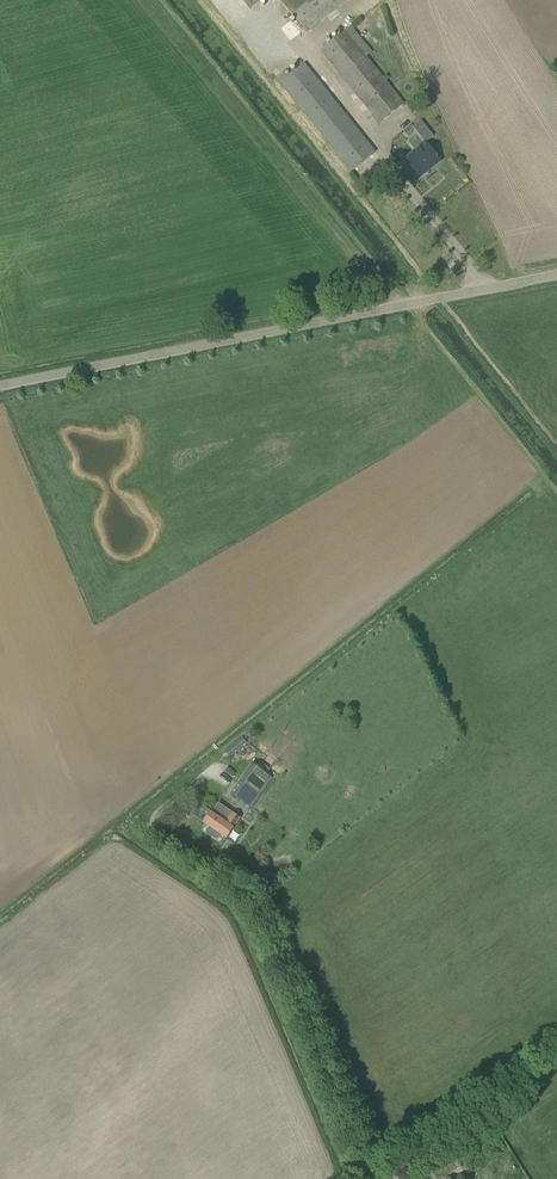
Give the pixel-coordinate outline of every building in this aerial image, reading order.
[(249,11),(263,0),(240,0),(249,11)] [(348,0),(286,0),(281,4),(307,34),(348,0)] [(379,124),(405,104),(360,48),(366,44),(351,26),(320,51),(379,124)] [(351,173),(377,152),(305,63),(280,84),(351,173)] [(424,140),(433,133),(423,120),(414,127),(424,140)] [(428,173),(441,162),(425,142),(397,164),(412,183),(427,171),(428,173)] [(248,742),(242,734),(225,748),(232,756),(248,742)] [(237,785),(231,794),(248,807),(251,809),(258,799),(237,785)] [(227,840),(234,829),(240,819),(218,804),(204,824),(227,840)]
